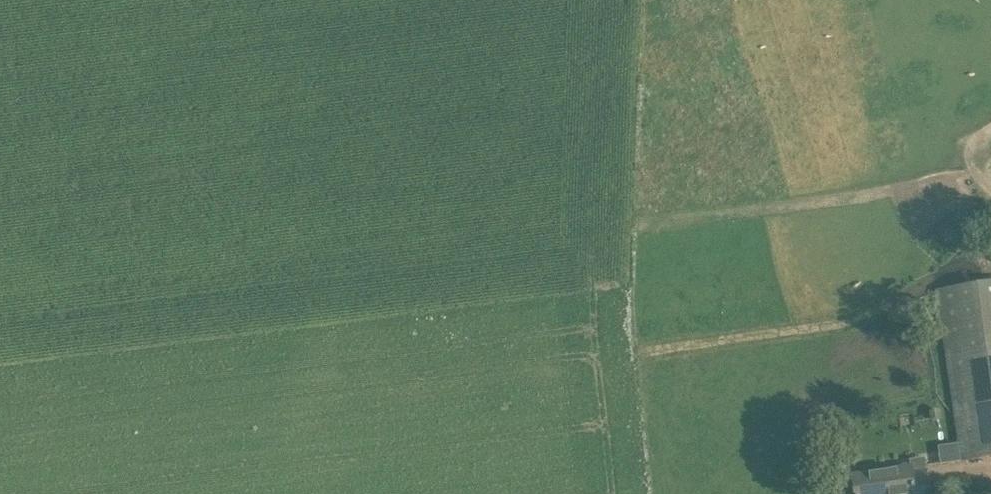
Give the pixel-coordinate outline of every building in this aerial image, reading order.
[(960,462),(990,458),(990,281),(936,290),(960,462)] [(852,475),(855,493),(930,493),(925,457),(911,459),(912,466),(852,475)]
